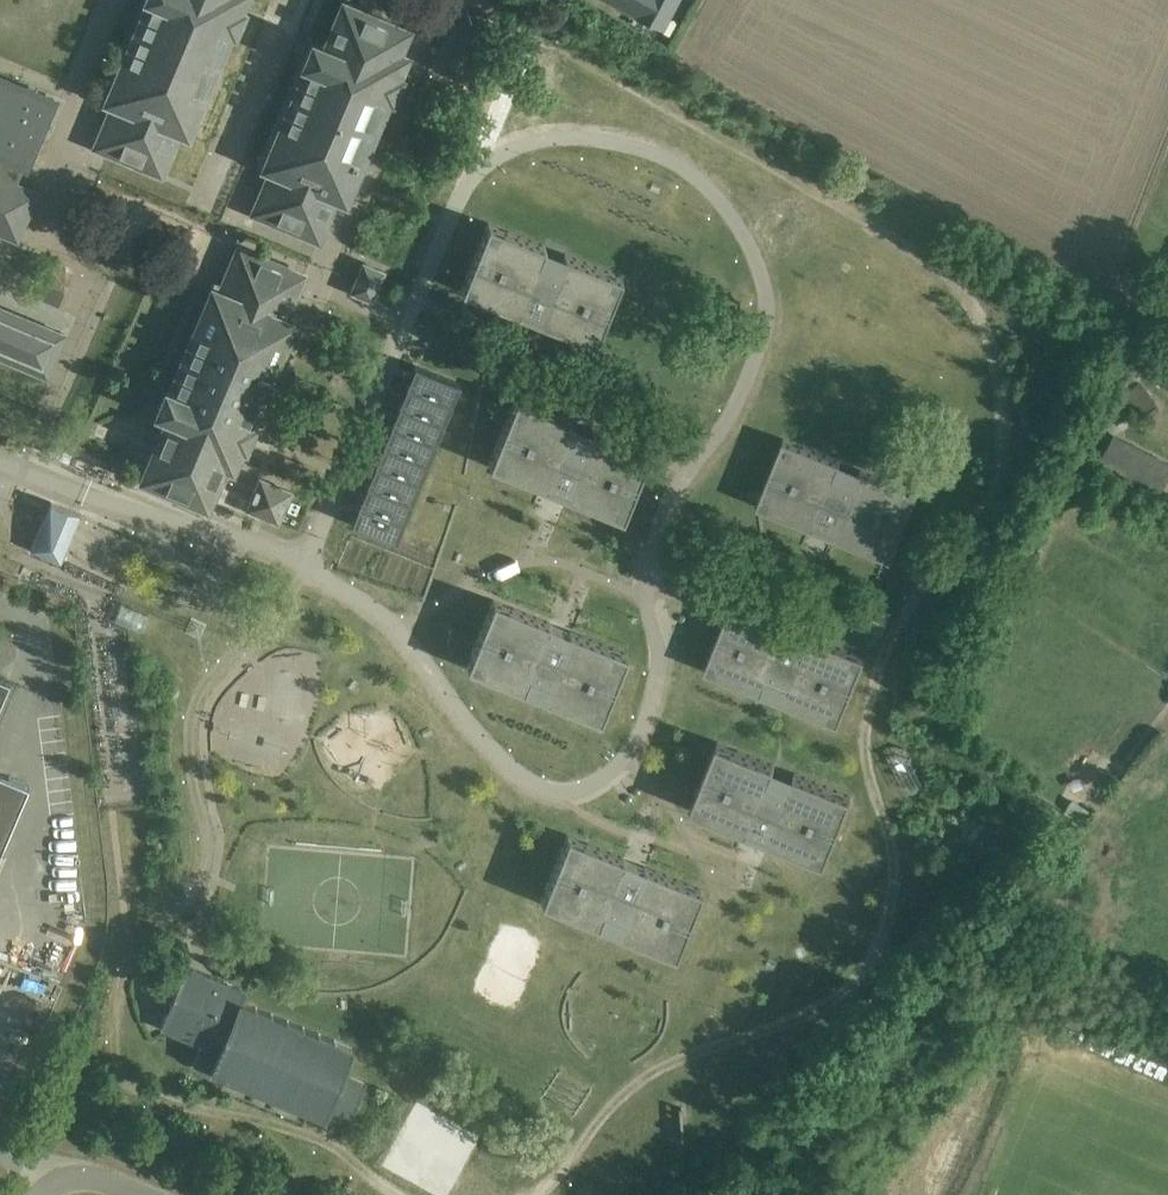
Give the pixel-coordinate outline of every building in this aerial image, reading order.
[(95,145),(160,172),(178,129),(186,133),(229,31),(234,33),(244,9),(239,7),(242,0),(147,0),(105,98),(114,102),(95,145)] [(253,212),(318,239),(336,196),(344,199),(387,98),(392,100),(402,76),(397,74),(406,53),(397,50),(407,27),(343,0),(342,0),(324,43),(311,38),(301,62),(306,64),(263,165),(271,168),(253,212)] [(662,27),(677,0),(610,0),(662,27)] [(487,23),(457,10),(434,66),(464,78),(487,23)] [(16,238),(36,191),(16,182),(22,168),(27,170),(58,97),(0,72),(0,231),(16,238)] [(488,222),(461,288),(594,342),(621,276),(488,222)] [(167,415),(141,477),(206,504),(223,463),(232,466),(240,446),(245,448),(255,424),(250,422),(293,321),(285,317),(303,274),(238,247),(220,290),(212,287),(169,388),(164,386),(154,410),(167,415)] [(363,263),(352,290),(371,299),(383,271),(363,263)] [(46,374),(63,333),(0,306),(0,355),(46,374)] [(356,518),(350,522),(396,541),(397,533),(402,521),(405,520),(403,517),(408,505),(413,500),(411,498),(416,486),(420,481),(419,478),(423,467),(428,461),(427,458),(431,447),(436,442),(435,439),(439,428),(444,422),(443,419),(447,408),(452,402),(450,400),(455,388),(460,382),(413,363),(414,370),(412,376),(405,384),(407,390),(404,396),(398,404),(399,410),(397,415),(390,423),(391,429),(389,435),(382,443),(383,449),(381,454),(374,463),(375,468),(373,474),(366,482),(368,488),(366,493),(359,502),(358,512),(356,518)] [(1155,399),(1140,382),(1109,409),(1118,420),(1128,412),(1133,418),(1155,399)] [(515,397),(488,463),(622,517),(649,450),(515,397)] [(851,447),(794,424),(768,490),(902,544),(928,478),(871,455),(865,469),(855,465),(851,475),(841,471),(851,447)] [(1167,476),(1167,455),(1108,436),(1099,464),(1165,485),(1167,476)] [(255,449),(248,464),(281,477),(287,461),(255,449)] [(277,521),(290,491),(260,478),(247,508),(277,521)] [(79,514),(49,501),(29,549),(59,561),(61,557),(79,514)] [(547,623),(490,600),(464,666),(598,720),(625,654),(567,631),(561,645),(551,641),(547,651),(537,647),(547,623)] [(787,627),(730,604),(704,670),(838,724),(865,658),(807,635),(801,649),(791,645),(787,655),(777,651),(787,627)] [(718,741),(691,807),(825,861),(851,795),(718,741)] [(27,783),(0,772),(0,847),(27,783)] [(624,859),(568,836),(541,902),(675,956),(702,890),(644,867),(639,881),(628,877),(624,888),(614,883),(624,859)] [(245,990),(186,965),(161,1025),(202,1042),(196,1058),(194,1064),(199,1068),(205,1070),(211,1071),(212,1069),(213,1068),(324,1114),(325,1111),(349,1121),(364,1083),(341,1073),(352,1048),(240,1001),(245,990)]
